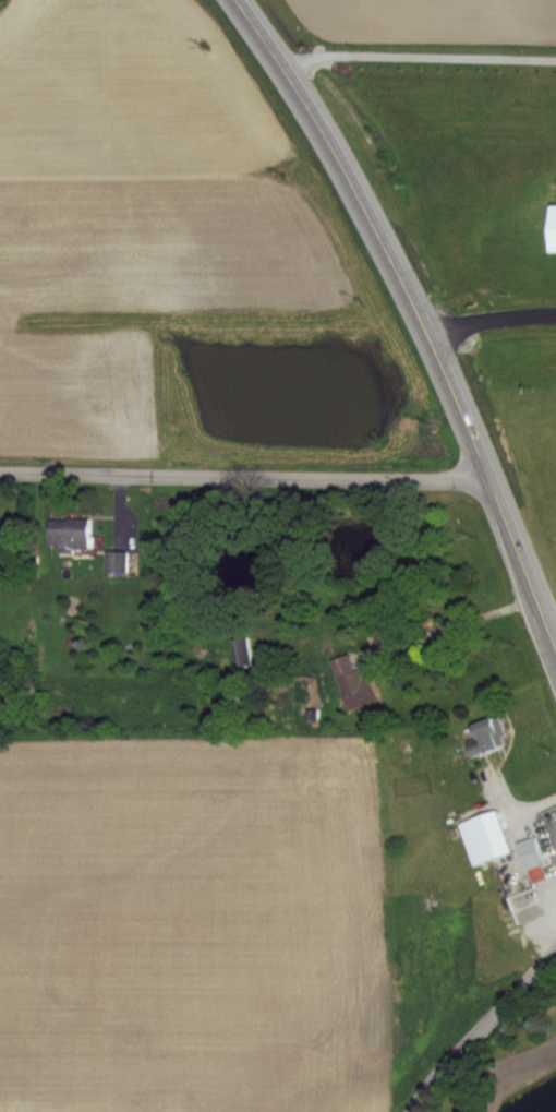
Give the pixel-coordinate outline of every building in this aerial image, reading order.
[(52,518),(51,550),(92,550),(92,519),(52,518)] [(108,572),(129,572),(129,551),(108,551),(108,572)] [(235,639),(238,668),(254,667),(250,637),(235,639)] [(334,661),(352,710),(382,699),(375,678),(363,682),(353,654),(334,661)] [(511,747),(504,717),(479,723),(487,753),(511,747)] [(502,810),(461,823),(475,867),(515,854),(502,810)] [(547,879),(543,866),(548,864),(539,836),(521,842),(535,883),(547,879)]
